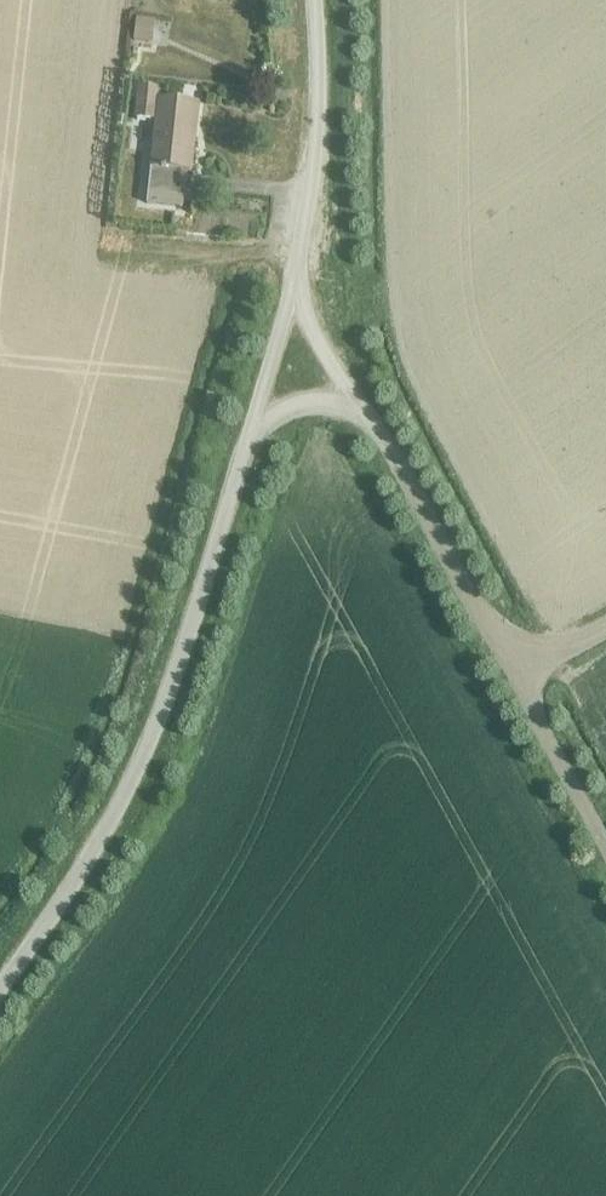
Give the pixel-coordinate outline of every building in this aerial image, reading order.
[(137,20),(135,41),(151,43),(154,21),(137,20)] [(136,85),(133,118),(151,120),(155,87),(136,85)] [(181,207),(183,190),(185,170),(190,171),(198,103),(157,99),(146,203),(181,207)]
